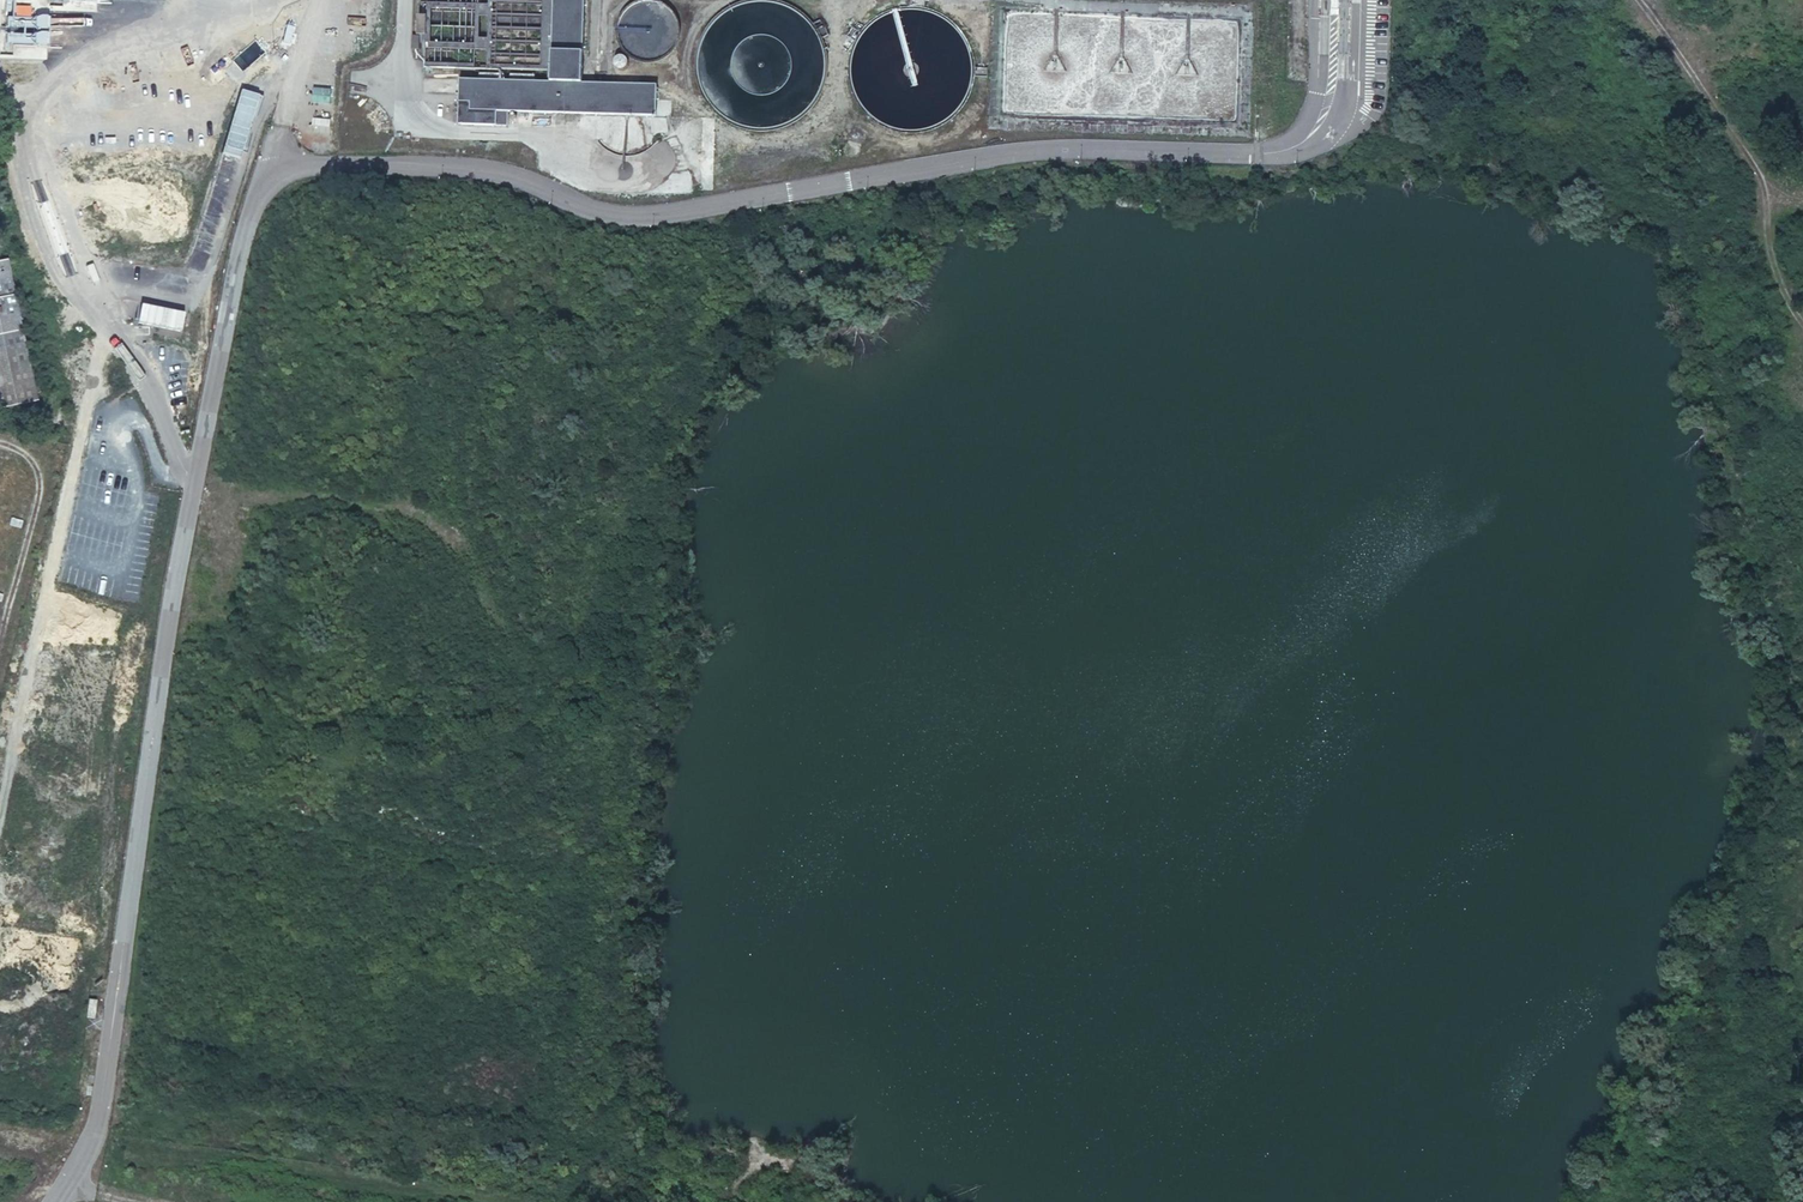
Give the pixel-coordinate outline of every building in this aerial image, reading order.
[(36,15),(66,16),(67,0),(36,0),(36,15)] [(430,82),(549,85),(548,97),(456,94),(455,138),(509,139),(509,128),(649,134),(650,101),(581,99),(585,0),(432,0),(430,82)] [(9,261),(0,262),(0,410),(39,402),(9,261)]
